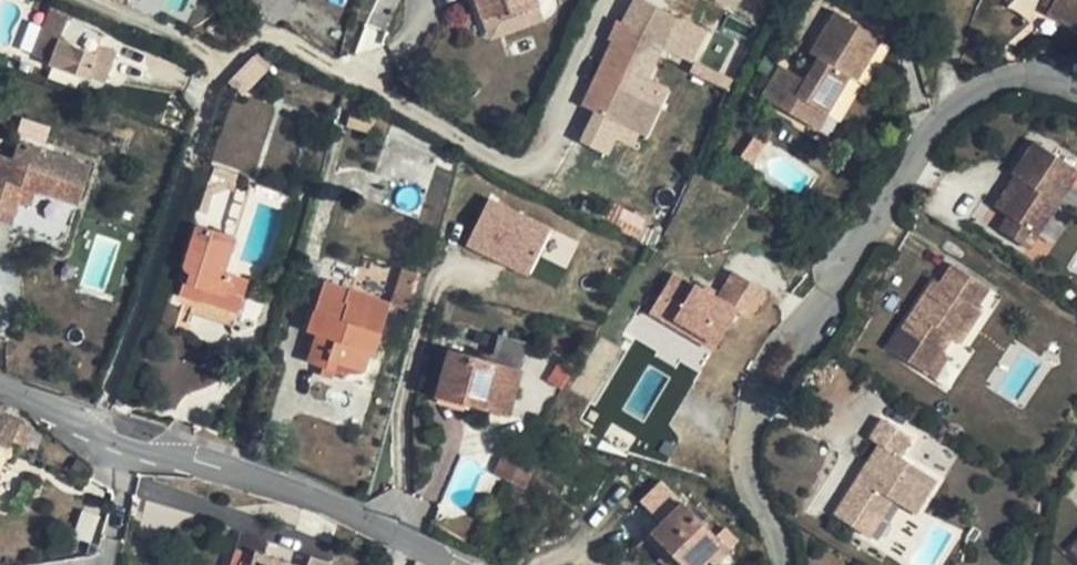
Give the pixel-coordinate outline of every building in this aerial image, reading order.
[(536,0),(477,0),(483,18),(501,11),(504,18),(538,6),(536,0)] [(1048,1),(1042,12),(1076,30),(1076,0),(1045,0),(1048,1)] [(70,13),(53,6),(45,27),(61,33),(70,13)] [(501,11),(483,18),(493,45),(545,27),(538,6),(504,18),(501,11)] [(855,82),(880,40),(833,12),(812,48),(821,53),(816,61),(803,83),(779,68),(760,99),(796,120),(805,106),(825,117),(848,78),(855,82)] [(89,20),(70,13),(61,33),(45,27),(35,54),(51,61),(50,64),(89,78),(90,75),(106,81),(117,52),(100,46),(105,32),(88,24),(89,20)] [(665,43),(621,22),(584,105),(627,127),(644,90),(665,43)] [(816,61),(821,53),(812,48),(808,56),(816,61)] [(272,64),(259,52),(255,56),(267,70),(272,64)] [(267,70),(255,56),(229,82),(244,96),(267,70)] [(357,92),(345,89),(341,106),(353,109),(357,92)] [(653,94),(644,90),(627,127),(636,131),(653,94)] [(277,111),(235,95),(211,157),(252,173),(277,111)] [(816,132),(825,117),(805,106),(796,120),(816,132)] [(51,128),(23,119),(19,132),(47,141),(51,128)] [(20,143),(14,160),(0,155),(0,220),(12,224),(18,201),(23,186),(37,190),(79,203),(91,166),(20,143)] [(1076,174),(1076,172),(1034,143),(1010,178),(1013,180),(1019,184),(1000,213),(1007,218),(998,231),(1026,250),(1076,174)] [(754,145),(743,164),(752,170),(764,150),(754,145)] [(239,175),(216,167),(213,175),(237,183),(239,175)] [(213,175),(207,191),(215,194),(230,190),(235,191),(237,183),(213,175)] [(1019,184),(1013,180),(994,208),(1000,213),(1019,184)] [(37,190),(23,186),(18,201),(33,206),(37,190)] [(209,212),(215,194),(207,191),(199,211),(209,212)] [(486,198),(465,249),(530,276),(551,226),(486,198)] [(661,232),(637,222),(632,237),(656,247),(661,232)] [(230,235),(198,225),(185,264),(186,268),(189,269),(192,270),(189,282),(205,286),(201,300),(238,310),(249,279),(224,273),(230,253),(225,252),(230,235)] [(235,236),(230,235),(225,252),(230,253),(235,236)] [(932,280),(887,350),(927,376),(940,352),(950,337),(958,343),(980,310),(975,307),(987,289),(949,265),(938,283),(932,280)] [(739,317),(755,289),(717,267),(702,294),(672,278),(671,280),(646,266),(630,293),(655,308),(650,317),(684,337),(687,331),(705,342),(725,308),(739,317)] [(418,273),(403,268),(392,303),(407,308),(418,273)] [(392,303),(324,280),(314,311),(307,330),(318,334),(312,352),(310,361),(326,367),(335,370),(338,361),(365,370),(371,351),(376,352),(382,334),(392,303)] [(189,282),(184,281),(181,293),(201,300),(205,286),(189,282)] [(630,293),(625,303),(650,317),(655,308),(630,293)] [(687,331),(684,337),(702,348),(705,342),(687,331)] [(528,342),(507,336),(496,362),(522,369),(528,342)] [(496,362),(450,349),(438,396),(510,415),(522,369),(496,362)] [(949,357),(940,352),(927,376),(934,380),(949,357)] [(573,368),(560,359),(550,376),(563,385),(573,368)] [(335,370),(326,367),(323,374),(332,377),(335,370)] [(10,445),(19,423),(21,418),(0,408),(0,441),(10,445)] [(876,446),(827,513),(848,529),(861,510),(873,519),(886,501),(907,516),(930,484),(895,458),(907,440),(881,420),(868,438),(876,446)] [(34,428),(19,423),(10,445),(25,450),(34,428)] [(0,441),(0,470),(10,445),(0,441)] [(522,458),(507,451),(495,475),(511,482),(522,458)] [(682,501),(652,531),(685,564),(702,564),(709,559),(714,564),(730,549),(682,501)] [(73,535),(90,541),(99,513),(83,507),(73,535)] [(861,538),(873,519),(861,510),(848,529),(861,538)] [(238,550),(233,564),(299,564),(257,551),(261,541),(243,535),(238,550)] [(1067,549),(1076,559),(1076,539),(1067,549)]
